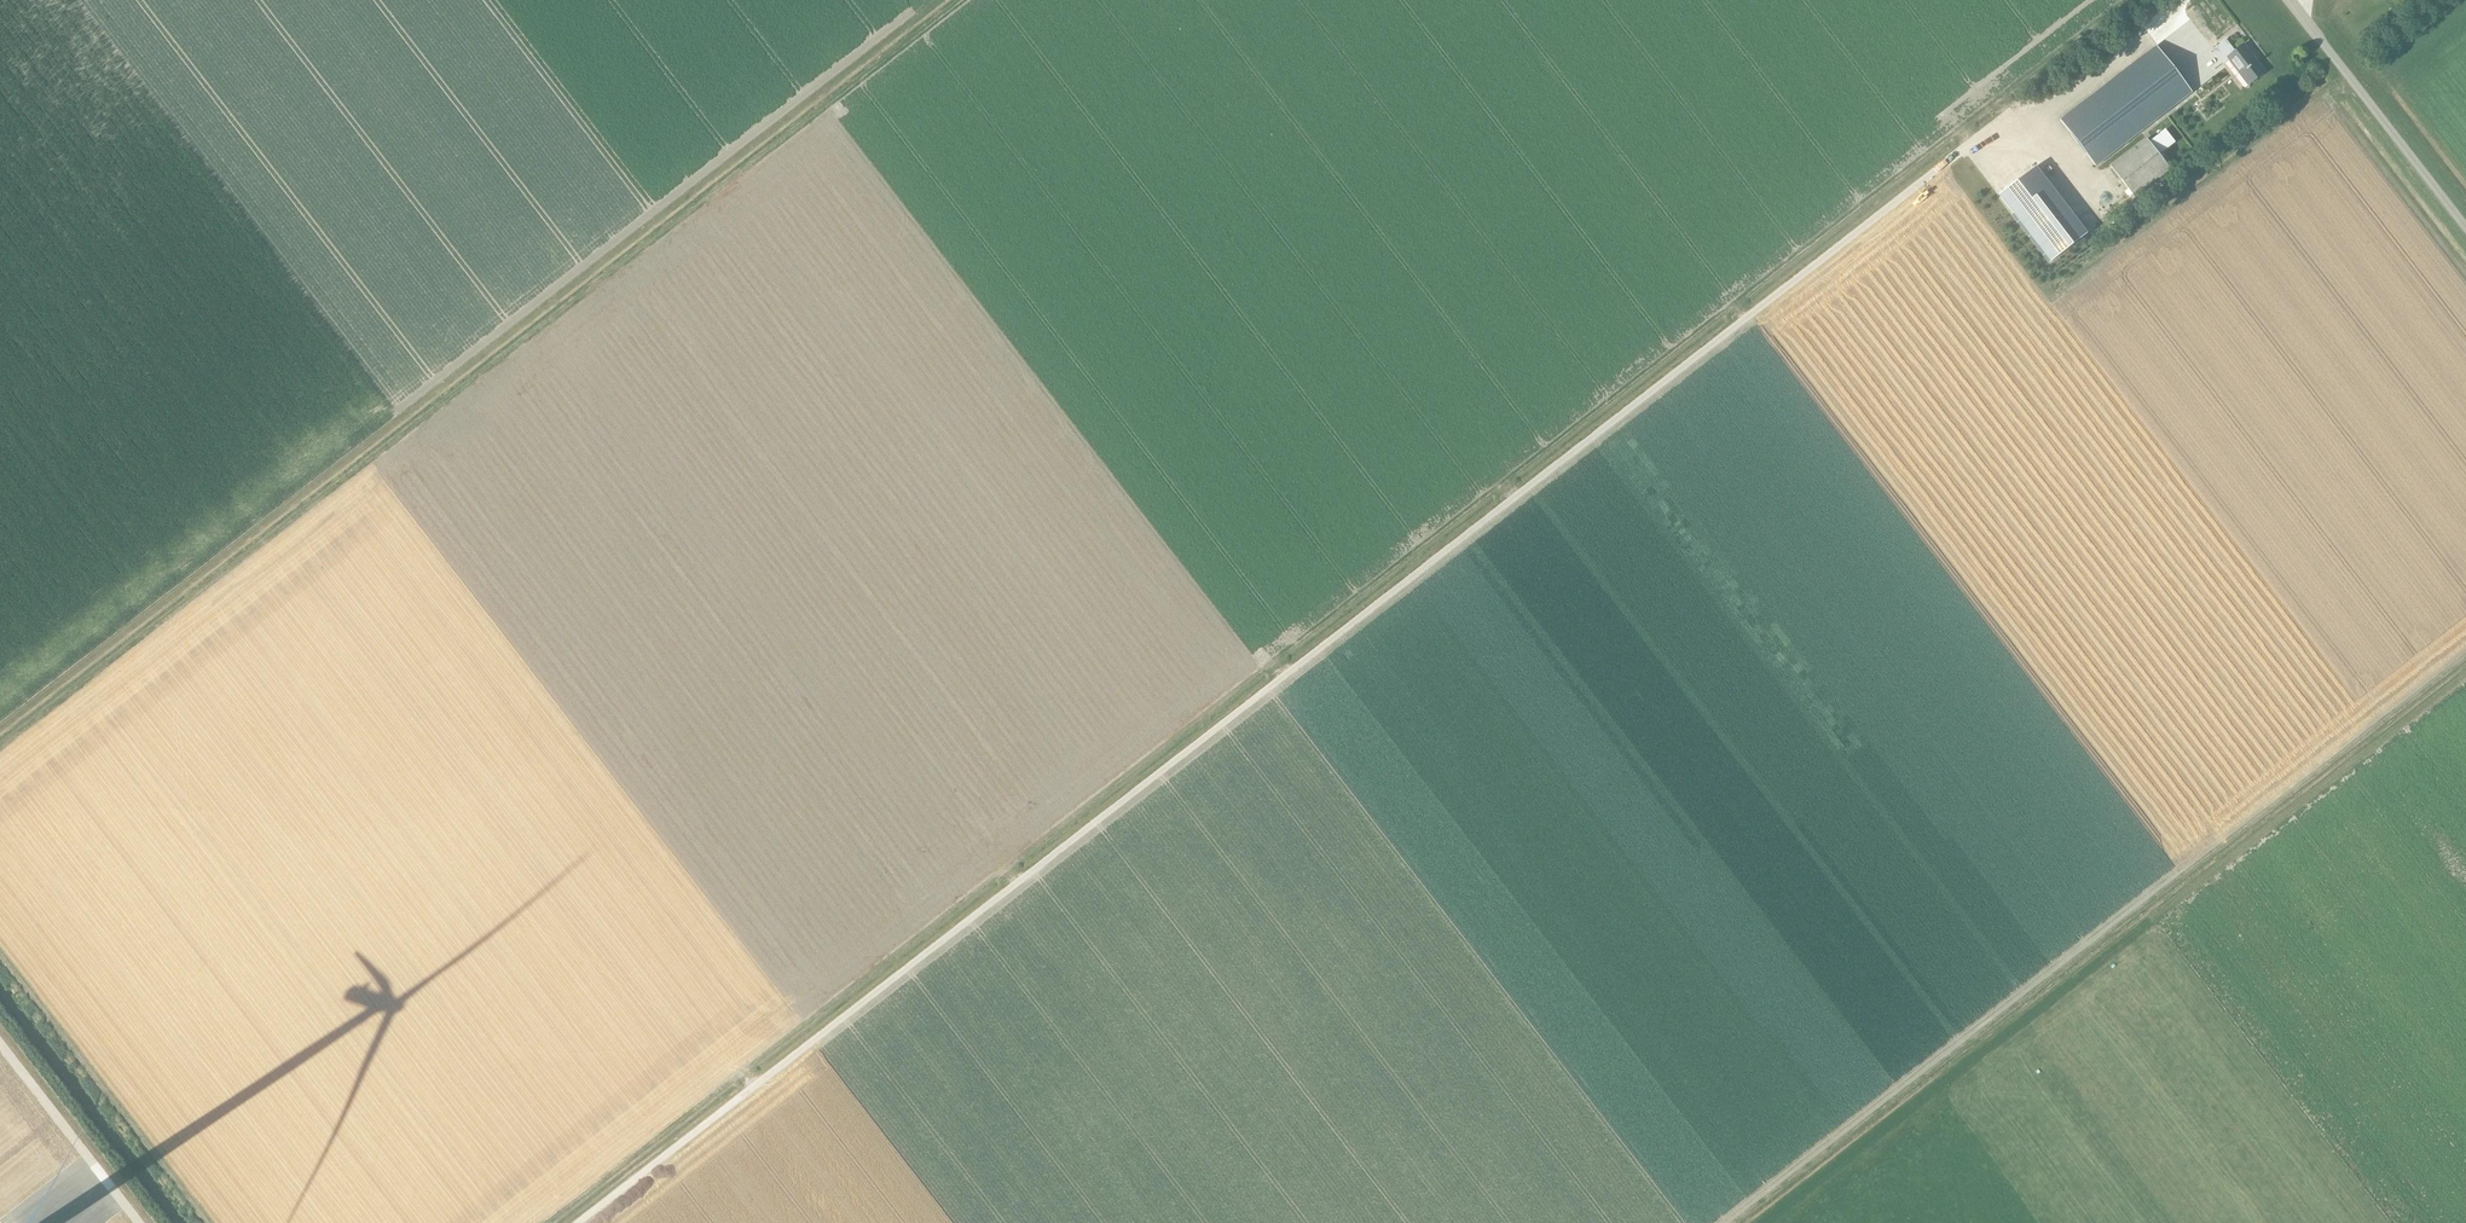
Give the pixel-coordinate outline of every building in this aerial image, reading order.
[(2248,85),(2265,72),(2244,44),(2234,51),(2226,40),(2212,50),(2223,64),(2228,60),(2248,85)] [(2096,166),(2192,92),(2156,46),(2060,120),(2096,166)] [(2263,49),(2258,54),(2266,64),(2272,59),(2263,49)] [(2147,139),(2111,167),(2135,197),(2170,170),(2147,139)] [(1999,195),(2051,262),(2087,234),(2035,167),(1999,195)]
